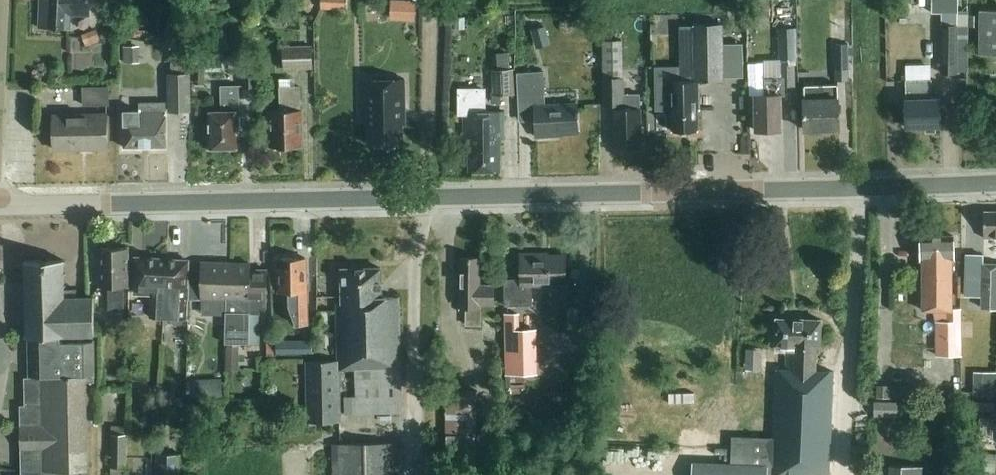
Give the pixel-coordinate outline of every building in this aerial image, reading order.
[(39,27),(68,28),(69,14),(89,15),(90,0),(40,0),(39,27)] [(347,0),(321,0),(321,8),(346,9),(347,0)] [(423,0),(397,0),(397,16),(423,16),(423,0)] [(958,13),(958,0),(932,0),(932,13),(958,13)] [(980,55),(995,55),(995,10),(980,10),(980,55)] [(700,110),(699,81),(723,81),(722,24),(680,25),(681,80),(654,81),(654,111),(672,111),(672,131),(698,131),(698,110),(700,110)] [(545,25),(530,30),(536,49),(551,44),(545,25)] [(941,73),(958,74),(958,71),(963,71),(963,26),(958,26),(958,25),(941,25),(941,73)] [(780,34),(780,61),(794,60),(797,60),(797,27),(784,27),(784,34),(780,34)] [(604,77),(623,77),(623,40),(603,40),(604,77)] [(848,44),(835,44),(836,81),(849,81),(848,44)] [(139,45),(123,46),(124,63),(139,63),(139,45)] [(284,70),(308,69),(313,69),(312,45),(283,46),(283,47),(278,47),(279,69),(284,68),(284,70)] [(726,81),(748,82),(748,49),(727,49),(726,81)] [(190,112),(189,74),(189,55),(170,55),(170,74),(168,74),(168,107),(170,107),(170,112),(190,112)] [(194,60),(194,84),(205,84),(205,72),(223,71),(222,59),(194,60)] [(241,60),(242,87),(258,87),(257,59),(241,60)] [(765,95),(755,95),(756,131),(780,130),(780,95),(781,95),(781,87),(795,86),(794,60),(780,61),(780,78),(765,78),(765,95)] [(929,80),(931,80),(930,64),(906,65),(906,81),(908,81),(929,80)] [(490,70),(491,95),(514,94),(512,69),(490,70)] [(545,106),(544,91),(543,71),(517,73),(519,114),(535,113),(536,137),(552,136),(552,134),(579,132),(577,104),(545,106)] [(623,104),(623,94),(623,77),(603,78),(604,105),(620,104),(623,104)] [(405,79),(365,80),(365,104),(369,104),(369,125),(370,145),(402,144),(401,124),(406,124),(405,79)] [(941,126),(941,98),(931,98),(931,80),(929,80),(908,81),(906,81),(907,99),(904,99),(905,127),(941,126)] [(838,98),(837,85),(823,85),(823,86),(804,86),(805,99),(803,99),(804,130),(839,129),(838,98)] [(238,86),(221,86),(221,112),(209,112),(210,147),(237,146),(237,126),(239,126),(239,111),(238,111),(238,86)] [(109,105),(109,87),(83,88),(83,105),(109,105)] [(269,125),(271,125),(271,146),(301,146),(301,111),(300,111),(300,87),(280,87),(280,111),(268,111),(269,125)] [(500,171),(500,136),(504,136),(504,111),(483,111),(483,90),(458,91),(458,115),(463,115),(463,137),(468,137),(469,171),(500,171)] [(620,104),(620,109),(614,109),(615,149),(641,149),(640,93),(623,94),(623,104),(620,104)] [(139,111),(124,111),(124,148),(167,147),(166,110),(165,110),(165,103),(139,103),(139,111)] [(107,114),(53,115),(53,149),(108,148),(107,114)] [(984,211),(983,238),(995,238),(995,211),(984,211)] [(952,310),(952,261),(954,261),(953,236),(920,237),(920,261),(922,261),(923,311),(947,310),(947,323),(936,323),(937,355),(961,355),(961,310),(952,310)] [(128,248),(98,248),(99,287),(109,287),(110,309),(123,309),(123,287),(129,286),(128,248)] [(521,279),(505,279),(505,306),(532,305),(531,285),(566,284),(565,256),(539,256),(539,254),(520,254),(521,279)] [(984,262),(984,257),(966,256),(964,297),(981,298),(981,308),(995,309),(995,263),(984,262)] [(166,282),(167,259),(135,257),(133,294),(151,295),(150,317),(165,318),(167,282),(166,282)] [(308,325),(308,292),(307,278),(305,278),(305,258),(279,259),(279,279),(277,279),(278,292),(288,292),(289,305),(296,325),(308,325)] [(480,325),(481,305),(494,305),(495,285),(480,284),(480,258),(460,258),(459,307),(466,307),(466,325),(480,325)] [(167,282),(165,318),(171,318),(173,324),(182,324),(185,319),(186,319),(188,261),(167,259),(166,282),(167,282)] [(32,337),(32,378),(25,378),(25,407),(29,411),(29,421),(20,421),(21,449),(21,471),(42,471),(73,470),(87,470),(86,381),(94,381),(93,340),(88,341),(88,335),(94,335),(93,297),(77,297),(76,290),(64,290),(63,260),(24,261),(26,337),(32,337)] [(231,286),(231,263),(202,262),(201,299),(225,299),(225,343),(257,344),(258,313),(243,313),(244,285),(231,286)] [(250,263),(231,263),(231,286),(244,285),(243,313),(258,313),(258,309),(266,309),(265,270),(249,271),(250,263)] [(337,361),(306,361),(308,414),(340,414),(339,371),(355,370),(355,396),(345,396),(345,414),(402,412),(399,297),(381,298),(381,268),(341,269),(342,304),(336,304),(337,361)] [(505,340),(518,339),(517,314),(504,315),(505,340)] [(821,320),(776,318),(775,346),(787,346),(786,369),(816,371),(817,347),(820,347),(821,320)] [(298,341),(297,354),(308,354),(308,341),(298,341)] [(239,346),(227,346),(226,370),(238,371),(239,346)] [(973,372),(973,397),(995,397),(995,372),(973,372)] [(222,378),(190,380),(191,398),(223,397),(222,378)] [(900,399),(901,386),(877,385),(878,398),(900,399)] [(475,456),(475,391),(447,391),(446,456),(475,456)] [(874,401),(874,417),(898,417),(897,401),(874,401)] [(995,403),(972,402),(972,411),(995,412),(995,403)] [(111,467),(111,474),(127,474),(127,468),(126,468),(127,425),(111,425),(110,467),(111,467)] [(399,443),(333,444),(334,474),(399,474),(399,443)] [(155,474),(179,474),(180,454),(156,453),(155,474)] [(454,474),(476,474),(476,460),(453,460),(454,474)] [(927,462),(895,461),(895,474),(927,474),(927,462)] [(772,468),(693,465),(692,474),(772,474),(772,468)]
